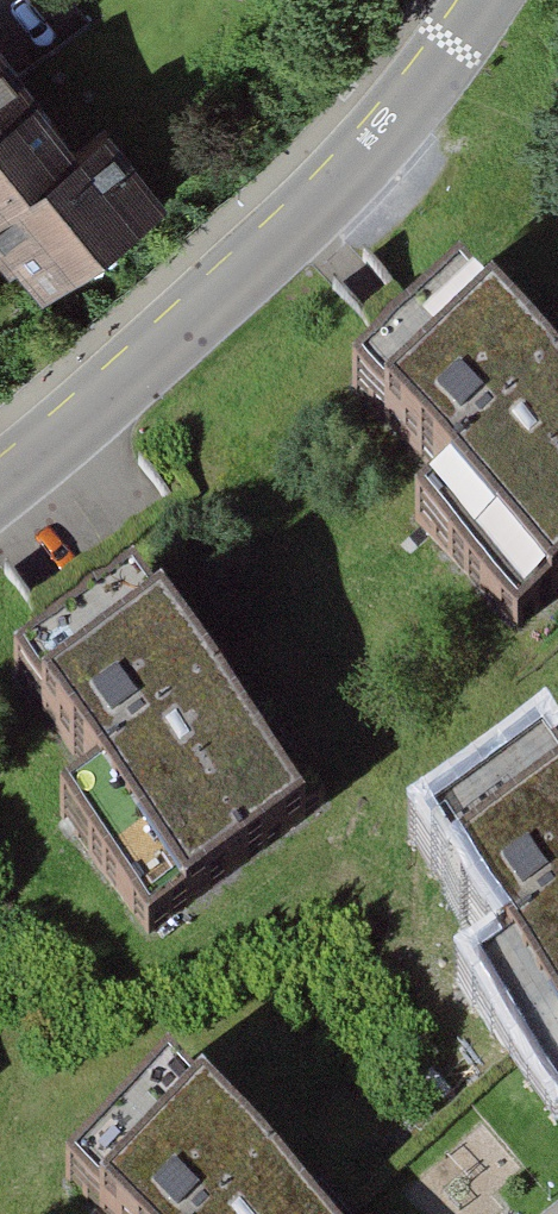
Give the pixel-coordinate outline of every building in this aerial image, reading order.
[(31,294),(162,208),(109,128),(81,146),(45,92),(22,107),(0,74),(0,248),(31,294)] [(418,512),(511,618),(557,577),(557,381),(476,288),(372,378),(458,477),(418,512)] [(101,793),(61,819),(139,934),(294,829),(141,603),(25,682),(101,793)] [(515,764),(557,741),(557,717),(555,712),(503,741),(515,764)] [(431,854),(513,974),(475,1000),(550,1111),(557,1105),(557,787),(549,774),(431,854)] [(69,1175),(107,1213),(317,1213),(178,1070),(69,1175)]
